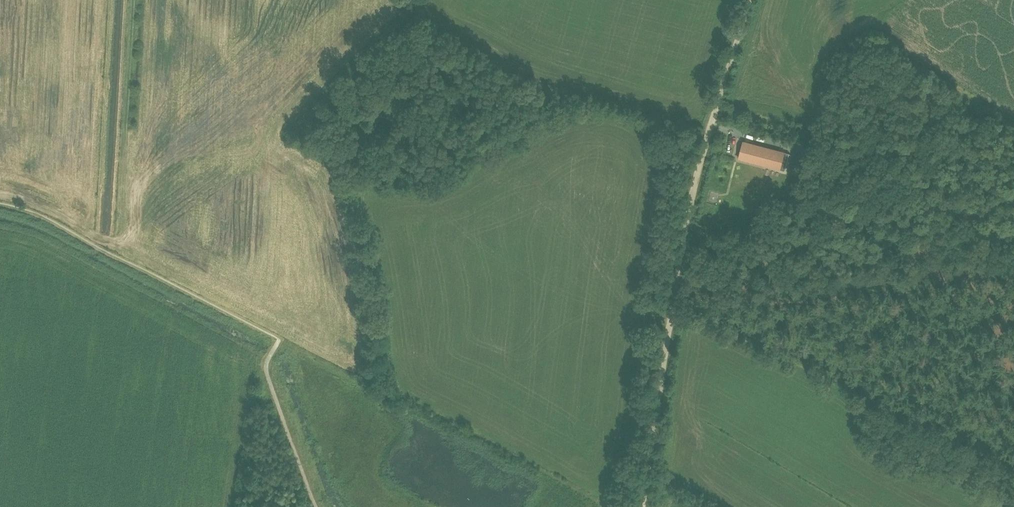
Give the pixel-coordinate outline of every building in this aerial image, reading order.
[(764,160),(781,164),(785,152),(744,141),(740,153),(738,158),(763,164),(764,160)]
